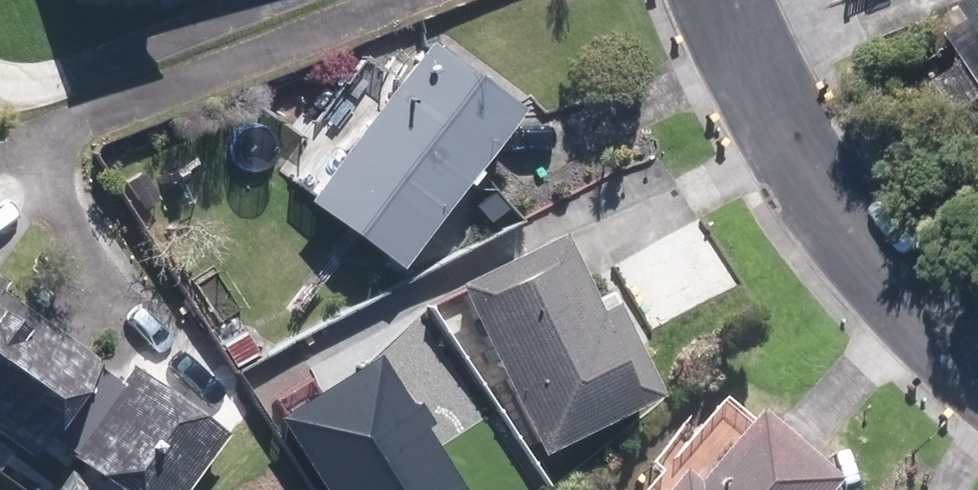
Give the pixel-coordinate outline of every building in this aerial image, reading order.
[(964,5),(974,20),(951,34),(977,78),(977,0),(972,0),(964,5)] [(318,200),(410,265),(472,179),(476,182),(487,167),(483,164),(528,101),(436,35),(318,200)] [(445,280),(532,447),(647,389),(600,296),(585,303),(546,227),(445,280)] [(20,447),(87,352),(0,290),(0,433),(20,447)] [(213,341),(227,365),(251,351),(236,327),(213,341)] [(381,356),(282,418),(328,489),(467,489),(381,356)] [(116,489),(185,489),(223,437),(128,370),(68,456),(116,489)] [(816,485),(735,418),(677,489),(663,478),(652,489),(811,489),(816,485)]
